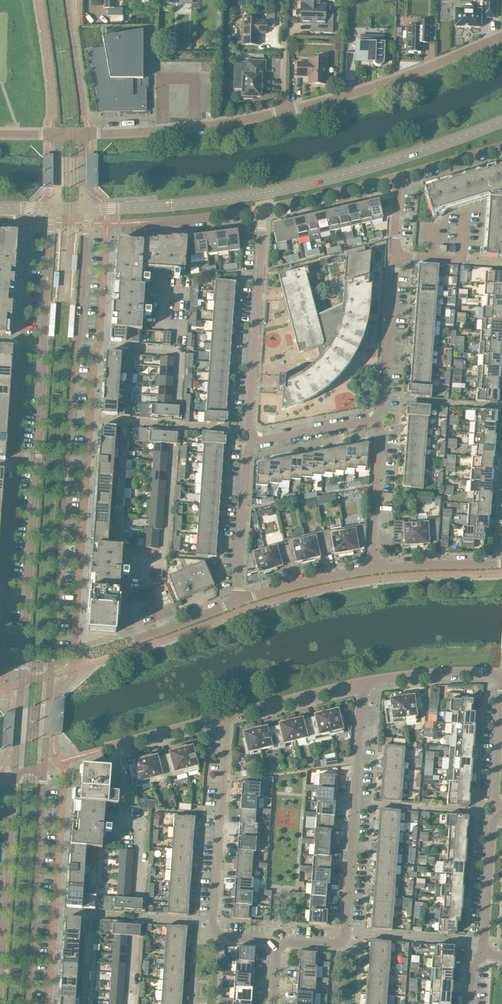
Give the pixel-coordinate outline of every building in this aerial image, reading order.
[(105,9),(108,9),(108,16),(123,16),(123,8),(113,8),(113,0),(105,0),(105,9)] [(321,1),(307,0),(305,0),(305,4),(301,4),(300,24),(314,24),(314,32),(332,33),(333,14),(325,14),(325,5),(321,5),(321,1)] [(496,0),(485,0),(485,3),(480,3),(479,11),(472,11),(472,7),(470,5),(466,5),(463,7),(463,10),(456,10),(455,10),(455,11),(455,26),(454,26),(454,27),(455,27),(479,28),(480,28),(480,27),(480,17),(482,17),(482,18),(495,18),(496,0)] [(274,27),(274,13),(266,13),(265,21),(259,20),(259,19),(252,19),(252,17),(250,16),(245,15),(244,17),(244,19),(242,19),(241,45),(243,45),(243,43),(256,44),(256,45),(258,46),(258,33),(266,34),(266,27),(274,27)] [(429,43),(430,21),(417,21),(417,27),(407,27),(406,51),(401,51),(422,52),(422,43),(429,43)] [(360,40),(360,43),(359,43),(359,29),(347,28),(346,48),(356,49),(355,62),(369,62),(369,61),(373,61),(374,64),(376,66),(379,66),(382,65),(383,63),(384,61),(384,42),(383,42),(384,38),(364,37),(361,38),(360,40)] [(146,111),(146,87),(140,87),(140,79),(143,79),(143,31),(102,38),(104,47),(89,50),(100,111),(146,111)] [(325,68),(326,59),(309,59),(309,63),(297,63),(297,76),(305,76),(305,75),(309,75),(309,84),(325,84),(325,75),(326,75),(327,69),(325,68)] [(234,81),(233,89),(242,89),(242,96),(244,97),(243,99),(252,99),(252,97),(260,97),(260,90),(260,83),(264,83),(265,62),(247,61),(246,74),(243,74),(242,81),(234,81)] [(494,168),(494,167),(485,169),(486,172),(481,173),(480,172),(472,175),(472,176),(467,178),(467,177),(458,179),(458,180),(453,182),(453,181),(444,184),(444,185),(439,186),(439,185),(430,188),(431,191),(425,192),(428,202),(433,219),(441,216),(440,211),(487,196),(489,198),(486,247),(480,247),(480,256),(497,257),(501,257),(501,166),(494,168)] [(367,203),(372,221),(383,219),(379,201),(367,203)] [(361,224),(372,221),(367,203),(357,206),(361,224)] [(351,226),(361,224),(357,206),(346,208),(351,226)] [(340,229),(351,226),(346,208),(336,211),(340,229)] [(329,231),(340,229),(336,211),(325,213),(329,231)] [(319,234),(329,231),(325,213),(315,216),(319,234)] [(308,236),(319,234),(315,216),(304,218),(308,236)] [(298,238),(308,236),(304,218),(293,221),(298,238)] [(287,241),(298,238),(293,221),(283,223),(287,241)] [(276,243),(287,241),(283,223),(272,226),(276,243)] [(13,292),(18,232),(6,231),(6,232),(0,232),(0,291),(9,292),(13,292)] [(226,233),(228,251),(239,250),(237,231),(226,233)] [(217,252),(228,251),(226,233),(215,234),(217,252)] [(207,254),(217,252),(215,234),(204,236),(207,254)] [(196,255),(207,254),(204,236),(193,237),(196,255)] [(185,264),(187,238),(171,237),(171,239),(168,239),(166,269),(174,269),(174,278),(179,278),(180,270),(185,270),(185,264)] [(115,285),(145,287),(141,286),(141,282),(149,282),(149,277),(141,276),(142,267),(166,269),(168,239),(157,238),(157,241),(142,240),(142,242),(129,241),(129,240),(118,239),(118,243),(115,285)] [(368,318),(371,286),(368,287),(371,251),(370,251),(346,258),(342,304),(317,316),(306,275),(308,275),(307,268),(278,275),(289,318),(288,318),(289,323),(290,323),(298,353),(316,348),(319,359),(310,367),(301,374),(291,380),(285,382),(285,376),(278,376),(277,395),(282,395),(281,412),(294,408),(306,403),(318,396),(328,388),(339,377),(349,365),(357,352),(360,353),(360,354),(361,354),(368,339),(372,322),(371,322),(371,323),(367,322),(368,318)] [(418,274),(438,276),(438,265),(427,264),(418,264),(418,268),(418,274)] [(501,285),(501,273),(485,272),(484,284),(501,285)] [(437,286),(438,276),(418,274),(418,275),(417,275),(417,278),(418,278),(417,284),(437,286)] [(214,291),(234,292),(235,286),(236,282),(227,281),(215,280),(214,291)] [(436,296),(437,286),(417,284),(417,285),(416,285),(416,288),(417,288),(416,295),(436,296)] [(484,284),(483,296),(501,297),(501,285),(484,284)] [(144,299),(145,287),(115,285),(114,297),(144,299)] [(13,292),(9,292),(0,291),(0,335),(3,335),(10,336),(13,292)] [(234,293),(234,292),(214,291),(213,301),(233,302),(234,296),(235,293),(234,293)] [(436,306),(436,296),(416,295),(415,298),(416,298),(416,305),(436,306)] [(483,296),(487,296),(486,307),(482,307),(501,309),(501,297),(483,296)] [(143,306),(144,299),(114,297),(113,304),(143,306)] [(233,303),(233,302),(213,301),(213,311),(233,312),(233,304),(234,304),(234,303),(233,303)] [(143,310),(143,306),(113,304),(112,316),(142,318),(143,315),(151,316),(151,310),(143,310)] [(435,316),(436,306),(416,305),(415,305),(415,308),(415,315),(435,316)] [(482,307),(481,319),(501,321),(501,309),(482,307)] [(233,313),(233,312),(213,311),(212,321),(232,323),(232,316),(233,316),(233,313)] [(434,327),(435,316),(415,315),(414,315),(414,319),(415,319),(414,325),(434,327)] [(142,330),(142,318),(112,316),(111,328),(142,330)] [(501,331),(501,321),(481,319),(481,331),(501,332),(501,331)] [(232,323),(212,321),(211,331),(231,333),(232,326),(233,323),(232,323)] [(433,337),(434,327),(414,325),(414,326),(413,326),(413,329),(414,329),(413,335),(433,337)] [(141,331),(142,330),(111,328),(111,329),(113,329),(112,340),(111,340),(111,341),(121,342),(139,343),(140,331),(141,331)] [(231,333),(211,331),(211,342),(230,343),(231,337),(232,337),(232,333),(231,333)] [(501,344),(501,332),(481,331),(480,343),(501,344)] [(170,346),(171,332),(162,332),(161,345),(170,346)] [(433,347),(433,337),(413,335),(413,336),(413,339),(413,345),(433,347)] [(230,343),(211,342),(210,352),(230,353),(230,347),(231,347),(231,344),(230,343)] [(500,356),(501,344),(480,343),(483,343),(483,355),(500,356)] [(432,357),(433,347),(413,345),(413,346),(412,346),(412,349),(412,356),(432,357)] [(12,360),(13,347),(0,346),(0,359),(12,360)] [(230,354),(230,353),(210,352),(209,362),(229,363),(230,357),(230,354)] [(134,355),(106,353),(106,363),(133,365),(134,355)] [(499,368),(500,356),(483,355),(482,366),(478,366),(499,368)] [(431,367),(432,357),(412,356),(411,356),(411,359),(412,359),(411,366),(431,367)] [(160,367),(173,368),(174,357),(161,357),(160,367)] [(12,360),(0,359),(0,369),(11,370),(12,360)] [(229,364),(229,363),(209,362),(208,372),(228,373),(229,367),(230,364),(229,364)] [(133,374),(133,365),(106,363),(105,372),(133,374)] [(430,377),(431,367),(411,366),(410,369),(411,369),(411,376),(430,377)] [(499,379),(499,368),(478,366),(477,378),(499,379)] [(172,377),(173,368),(160,367),(159,376),(172,377)] [(11,370),(0,369),(0,378),(11,379),(11,370)] [(132,384),(133,374),(105,372),(104,382),(132,384)] [(228,374),(228,373),(208,372),(208,382),(228,384),(228,377),(229,377),(229,374),(228,374)] [(172,387),(172,377),(159,376),(159,386),(172,387)] [(430,387),(430,377),(411,376),(410,376),(410,380),(410,386),(408,386),(431,388),(431,387),(430,387)] [(11,379),(0,378),(0,388),(10,389),(11,379)] [(498,391),(499,379),(477,378),(476,389),(498,391)] [(131,394),(132,384),(104,382),(103,392),(131,394)] [(228,384),(208,382),(207,392),(228,394),(227,394),(227,387),(228,387),(228,384)] [(171,396),(172,387),(159,386),(158,395),(171,396)] [(430,399),(431,388),(408,386),(407,393),(410,393),(410,397),(413,397),(417,397),(417,398),(430,399)] [(10,389),(0,388),(0,398),(9,398),(10,389)] [(497,403),(498,391),(476,389),(476,402),(497,403)] [(131,403),(131,394),(103,392),(103,401),(131,403)] [(227,398),(228,394),(207,392),(206,403),(226,404),(227,398)] [(170,406),(171,396),(158,395),(157,405),(165,406),(170,406)] [(9,398),(0,398),(0,407),(8,408),(9,398)] [(131,404),(131,403),(103,401),(102,414),(124,416),(125,403),(131,404)] [(226,405),(226,404),(206,403),(206,412),(204,412),(204,413),(227,414),(225,414),(226,408),(227,408),(227,405),(226,405)] [(148,418),(148,404),(140,404),(139,417),(148,418)] [(165,406),(157,405),(148,404),(148,418),(157,418),(157,416),(164,417),(165,406)] [(406,415),(429,417),(430,406),(417,405),(413,405),(409,405),(409,409),(406,408),(406,415)] [(182,407),(170,406),(165,406),(164,417),(172,417),(172,419),(181,420),(182,407)] [(8,408),(0,407),(0,417),(8,418),(8,408)] [(474,422),(495,423),(496,411),(475,410),(474,422)] [(227,422),(227,414),(204,413),(203,423),(217,424),(221,425),(221,424),(224,425),(224,421),(227,422)] [(429,418),(429,417),(406,415),(406,416),(408,416),(407,422),(406,425),(407,425),(407,426),(427,427),(428,417),(429,418)] [(495,435),(495,423),(474,422),(473,434),(495,435)] [(100,439),(128,441),(129,427),(102,425),(102,430),(101,430),(100,439)] [(426,437),(427,427),(407,426),(407,432),(406,432),(406,435),(406,436),(426,437)] [(146,442),(147,429),(138,428),(137,441),(146,442)] [(163,443),(163,432),(156,432),(156,429),(147,429),(146,442),(155,443),(163,443)] [(180,444),(180,431),(171,430),(171,433),(163,432),(163,443),(168,443),(180,444)] [(202,443),(225,445),(226,438),(223,437),(223,434),(220,434),(216,433),(202,432),(202,443)] [(494,447),(495,435),(473,434),(472,445),(494,447)] [(425,447),(426,437),(406,436),(406,442),(405,442),(405,446),(406,446),(425,447)] [(127,450),(128,441),(100,439),(99,448),(127,450)] [(168,443),(163,443),(155,443),(154,452),(167,453),(168,443)] [(225,445),(202,443),(202,444),(203,444),(203,453),(222,455),(223,454),(223,451),(223,445),(225,445)] [(357,445),(355,469),(356,467),(366,467),(368,443),(367,444),(367,447),(358,446),(358,445),(357,445)] [(345,469),(355,469),(357,445),(356,446),(356,448),(347,448),(347,447),(346,447),(344,471),(345,469)] [(493,458),(494,447),(472,445),(472,446),(476,446),(475,457),(472,457),(493,458)] [(425,458),(425,447),(406,446),(405,453),(404,453),(404,456),(405,456),(425,458)] [(334,471),(344,471),(346,447),(345,448),(345,451),(336,450),(336,449),(335,450),(333,473),(333,474),(334,471)] [(126,460),(127,450),(99,448),(99,458),(126,460)] [(323,473),(333,473),(335,450),(334,450),(334,453),(325,452),(325,451),(324,452),(322,476),(323,473)] [(166,463),(167,453),(154,452),(153,462),(166,463)] [(312,475),(322,476),(324,452),(323,452),(323,455),(314,454),(314,453),(313,454),(311,478),(312,475)] [(222,461),(222,455),(203,453),(202,464),(222,465),(223,461),(222,461)] [(301,477),(311,478),(313,454),(312,454),(312,457),(303,456),(302,456),(300,480),(301,480),(301,477)] [(290,479),(300,480),(302,456),(301,456),(301,459),(292,458),(291,458),(289,482),(290,482),(290,479)] [(424,468),(425,458),(405,456),(404,463),(403,466),(404,466),(424,468)] [(492,470),(493,458),(472,457),(471,469),(492,470)] [(126,469),(126,460),(99,458),(98,467),(126,469)] [(279,481),(289,482),(291,458),(290,458),(290,461),(281,460),(280,460),(278,484),(279,484),(279,481)] [(268,483),(278,484),(280,460),(279,460),(279,463),(270,462),(269,462),(267,486),(268,486),(268,483)] [(166,472),(166,463),(153,462),(153,471),(166,472)] [(256,485),(267,486),(269,462),(268,462),(268,465),(259,464),(257,464),(256,485)] [(221,471),(222,465),(202,464),(201,474),(221,475),(222,475),(222,472),(221,471)] [(423,478),(424,468),(404,466),(404,473),(403,473),(403,476),(403,477),(423,478)] [(125,479),(126,469),(98,467),(97,477),(125,479)] [(491,482),(492,470),(471,469),(470,480),(491,482)] [(165,482),(166,472),(153,471),(152,481),(165,482)] [(221,482),(221,475),(201,474),(200,484),(220,485),(221,485),(221,482)] [(124,488),(125,479),(97,477),(97,487),(124,488)] [(422,489),(423,478),(403,477),(403,483),(402,483),(402,487),(410,488),(422,489)] [(490,494),(491,482),(470,480),(469,492),(490,494)] [(164,491),(165,482),(152,481),(151,490),(164,491)] [(220,492),(220,485),(200,484),(200,494),(220,495),(221,492),(220,492)] [(124,498),(124,488),(97,487),(96,496),(124,498)] [(368,487),(357,489),(358,494),(362,497),(368,495),(368,487)] [(163,501),(164,491),(151,490),(151,500),(163,501)] [(490,505),(490,494),(469,492),(473,493),(472,504),(468,504),(490,505)] [(219,502),(220,495),(200,494),(199,504),(219,506),(219,505),(220,505),(220,502),(219,502)] [(123,508),(124,498),(96,496),(95,506),(123,508)] [(314,498),(307,500),(308,507),(316,505),(314,498)] [(163,510),(163,501),(151,500),(150,510),(163,510)] [(218,512),(219,506),(199,504),(198,514),(218,516),(218,515),(219,515),(219,512),(218,512)] [(489,517),(490,505),(468,504),(467,516),(489,517)] [(122,517),(123,508),(95,506),(95,515),(122,517)] [(273,507),(266,509),(267,514),(270,516),(275,515),(273,507)] [(162,520),(163,510),(150,510),(149,519),(162,520)] [(218,522),(218,516),(198,514),(198,525),(217,526),(218,526),(218,522)] [(122,527),(122,517),(95,515),(94,525),(122,527)] [(488,529),(489,517),(467,516),(467,527),(463,526),(463,527),(488,529)] [(415,524),(417,547),(423,546),(423,544),(429,544),(428,542),(438,541),(439,518),(426,519),(427,523),(415,524)] [(161,530),(162,520),(149,519),(148,529),(145,528),(158,529),(158,530),(161,530)] [(417,547),(415,524),(404,525),(403,521),(394,521),(392,544),(404,543),(404,545),(410,545),(410,547),(417,547)] [(364,547),(366,524),(342,528),(346,554),(353,553),(352,551),(358,550),(358,548),(364,547)] [(121,536),(122,527),(94,525),(93,534),(121,536)] [(217,533),(217,526),(198,525),(197,535),(217,536),(218,533),(217,533)] [(488,529),(463,527),(461,544),(461,545),(474,546),(474,545),(474,540),(483,541),(484,529),(488,529)] [(158,539),(158,530),(158,529),(145,528),(145,538),(158,539)] [(340,555),(346,554),(342,528),(322,531),(326,554),(334,552),(334,554),(340,553),(340,555)] [(319,555),(326,554),(322,531),(302,536),(308,562),(320,559),(319,555)] [(120,546),(121,536),(93,534),(93,544),(122,546),(120,546)] [(216,543),(217,536),(197,535),(196,545),(216,546),(217,546),(217,543),(216,543)] [(296,565),(308,562),(302,536),(283,540),(288,562),(296,561),(296,565)] [(157,549),(158,539),(145,538),(144,548),(157,549)] [(281,564),(288,562),(283,540),(282,540),(284,544),(276,546),(264,549),(271,571),(277,570),(276,568),(282,566),(281,564)] [(122,559),(122,546),(93,544),(92,557),(122,559)] [(215,553),(216,546),(196,545),(195,556),(207,557),(207,556),(216,557),(216,553),(215,553)] [(265,573),(271,571),(264,549),(253,553),(247,555),(246,574),(258,571),(258,573),(264,571),(265,573)] [(129,570),(121,569),(121,568),(122,559),(92,557),(89,588),(91,588),(119,590),(120,575),(129,575),(129,570)] [(178,601),(204,590),(214,586),(204,561),(168,576),(178,601)] [(119,597),(119,590),(91,588),(91,595),(89,595),(88,614),(89,614),(88,630),(116,632),(116,628),(117,616),(119,616),(120,597),(119,597)] [(166,591),(160,594),(165,605),(171,603),(166,591)] [(449,711),(475,713),(475,712),(471,712),(472,700),(459,700),(460,694),(447,693),(447,700),(450,700),(449,711)] [(401,695),(405,722),(417,720),(416,711),(422,710),(420,697),(414,697),(414,695),(408,696),(408,694),(401,695)] [(386,724),(405,722),(401,695),(395,696),(395,698),(390,698),(390,700),(383,701),(386,724)] [(326,712),(332,736),(343,733),(342,726),(344,725),(341,714),(339,715),(338,709),(326,712)] [(474,725),(475,713),(449,711),(449,712),(452,712),(451,723),(474,725)] [(314,740),(332,736),(326,712),(314,715),(314,717),(309,718),(314,740)] [(314,740),(309,718),(303,720),(302,718),(290,721),(295,741),(306,738),(307,742),(314,740)] [(284,744),(295,741),(290,721),(278,723),(279,725),(273,727),(278,749),(285,747),(284,744)] [(450,735),(473,736),(474,725),(451,723),(450,735)] [(278,749),(273,727),(267,728),(267,726),(261,728),(260,726),(254,727),(261,753),(260,749),(271,747),(272,751),(278,749)] [(246,757),(261,753),(254,727),(248,729),(249,731),(243,732),(244,738),(242,739),(246,757)] [(472,748),(473,736),(450,735),(450,746),(472,748)] [(180,747),(187,773),(199,770),(197,763),(199,762),(196,751),(194,752),(192,746),(187,747),(186,745),(180,747)] [(404,758),(405,747),(384,746),(383,757),(404,758)] [(449,758),(471,760),(472,748),(450,746),(449,758)] [(169,778),(187,773),(180,747),(174,749),(174,751),(169,752),(169,754),(163,756),(169,778)] [(169,778),(163,756),(157,757),(157,755),(151,757),(151,755),(145,757),(152,782),(169,778)] [(134,787),(152,782),(145,757),(139,758),(139,760),(133,762),(134,763),(127,765),(134,787)] [(403,769),(404,758),(383,757),(383,767),(382,768),(403,769)] [(470,771),(471,760),(449,758),(448,770),(453,770),(470,771)] [(74,802),(105,804),(118,805),(119,793),(107,792),(108,789),(109,789),(111,768),(83,766),(81,787),(83,787),(82,791),(75,790),(74,802)] [(403,770),(403,769),(382,768),(382,779),(402,780),(403,770)] [(470,783),(470,771),(453,770),(452,781),(448,781),(470,783)] [(318,788),(338,790),(339,783),(336,783),(337,776),(319,774),(318,786),(312,785),(312,790),(318,791),(318,788)] [(401,790),(402,780),(382,779),(381,789),(402,791),(402,790),(401,790)] [(469,795),(470,783),(448,781),(448,793),(469,795)] [(241,796),(259,798),(260,784),(240,782),(239,789),(242,789),(241,796)] [(338,796),(338,790),(318,788),(318,791),(317,802),(335,803),(335,796),(338,796)] [(401,802),(402,791),(381,789),(381,790),(380,800),(401,802)] [(468,807),(469,795),(448,793),(447,805),(468,807)] [(258,811),(258,809),(259,798),(241,796),(241,803),(238,803),(238,810),(258,811)] [(111,826),(103,826),(104,821),(104,817),(105,804),(74,802),(73,818),(71,846),(99,848),(102,848),(103,831),(111,832),(111,826)] [(334,811),(335,803),(317,802),(316,813),(310,812),(310,817),(316,818),(316,815),(336,817),(337,811),(334,811)] [(264,814),(264,809),(258,809),(258,811),(238,810),(237,816),(240,816),(239,823),(257,825),(258,814),(264,814)] [(399,822),(400,810),(380,809),(379,820),(399,822)] [(336,823),(336,817),(316,815),(316,818),(315,829),(333,830),(333,823),(336,823)] [(445,827),(466,828),(467,816),(446,815),(445,827)] [(173,827),(194,829),(194,828),(194,817),(174,816),(173,827)] [(399,822),(379,820),(378,831),(398,832),(399,822)] [(256,836),(257,825),(239,823),(239,830),(236,830),(236,837),(256,838),(256,836)] [(193,839),(194,829),(173,827),(173,828),(173,838),(193,839)] [(466,840),(466,828),(445,827),(449,827),(448,839),(466,840)] [(332,837),(333,830),(315,829),(314,840),(308,839),(308,844),(314,845),(314,842),(334,844),(335,837),(332,837)] [(398,843),(398,832),(378,831),(377,842),(398,843)] [(262,841),(262,836),(256,836),(256,838),(236,837),(235,843),(238,843),(237,850),(255,852),(256,841),(262,841)] [(192,850),(193,839),(173,838),(172,848),(172,849),(192,850)] [(465,852),(466,840),(448,839),(447,850),(465,852)] [(334,850),(334,844),(314,842),(314,845),(313,856),(331,857),(332,850),(334,850)] [(397,854),(398,843),(377,842),(377,853),(397,854)] [(98,857),(99,848),(71,846),(70,855),(98,857)] [(133,850),(123,850),(120,849),(119,859),(132,860),(133,850)] [(192,851),(192,850),(172,849),(171,859),(191,861),(192,851)] [(254,863),(255,852),(237,850),(237,857),(234,857),(234,864),(254,865),(254,863)] [(464,863),(465,852),(447,850),(446,862),(443,862),(464,863)] [(396,865),(397,854),(377,853),(376,863),(396,865)] [(97,867),(98,857),(70,855),(70,856),(69,856),(69,864),(70,864),(70,865),(97,867)] [(331,864),(331,857),(313,856),(312,867),(306,866),(306,871),(312,872),(312,869),(332,871),(333,864),(331,864)] [(132,869),(132,860),(119,859),(119,869),(132,869)] [(190,872),(191,861),(171,859),(170,870),(190,872)] [(463,875),(464,863),(443,862),(442,874),(463,875)] [(260,868),(261,863),(254,863),(254,865),(234,864),(233,870),(236,870),(235,877),(253,879),(254,868),(260,868)] [(395,876),(396,865),(376,863),(375,874),(395,876)] [(97,877),(97,867),(70,865),(69,875),(97,877)] [(131,879),(132,869),(119,869),(118,878),(131,879)] [(332,877),(332,871),(312,869),(312,872),(311,883),(329,884),(330,877),(332,877)] [(190,882),(190,872),(170,870),(169,881),(190,882)] [(395,886),(395,876),(375,874),(374,885),(395,886)] [(462,887),(463,875),(442,874),(445,874),(445,885),(441,885),(462,887)] [(96,886),(97,877),(69,875),(68,884),(96,886)] [(252,892),(253,879),(235,877),(235,884),(232,884),(232,891),(252,892)] [(130,889),(131,879),(118,878),(117,888),(130,889)] [(189,893),(190,882),(169,881),(170,881),(169,892),(189,893)] [(329,891),(329,884),(311,883),(310,896),(331,898),(331,891),(329,891)] [(95,896),(96,886),(68,884),(67,894),(95,896)] [(394,897),(395,886),(374,885),(374,895),(373,895),(373,896),(394,897)] [(461,898),(462,887),(441,885),(440,897),(461,898)] [(129,898),(130,889),(117,888),(117,897),(128,898),(129,898)] [(251,905),(252,892),(232,891),(231,897),(234,897),(233,904),(251,905)] [(188,904),(189,893),(169,892),(168,902),(188,904)] [(95,896),(67,894),(67,907),(94,909),(95,908),(89,908),(89,896),(95,897),(95,896)] [(111,910),(112,897),(103,896),(102,909),(97,909),(96,909),(111,910)] [(330,904),(331,898),(310,896),(309,910),(327,911),(328,904),(330,904)] [(394,898),(394,897),(373,896),(373,906),(393,908),(394,898)] [(128,898),(117,897),(112,897),(111,910),(120,911),(120,909),(128,909),(128,898)] [(461,910),(461,898),(440,897),(444,897),(443,909),(439,908),(439,909),(461,910)] [(145,899),(129,898),(128,898),(128,909),(135,910),(135,912),(145,913),(145,912),(145,899)] [(188,904),(168,902),(167,914),(187,915),(188,904)] [(250,919),(251,905),(233,904),(233,911),(230,911),(230,918),(250,919)] [(392,918),(393,908),(373,906),(372,917),(392,919),(392,918)] [(460,922),(461,910),(439,909),(439,920),(438,920),(460,922)] [(327,918),(327,911),(309,910),(308,924),(329,925),(329,918),(327,918)] [(100,920),(66,917),(65,931),(93,933),(93,932),(87,932),(88,920),(100,920)] [(392,930),(392,919),(372,917),(372,918),(371,928),(392,930)] [(109,934),(110,921),(102,920),(101,933),(109,934)] [(460,922),(438,920),(437,932),(455,934),(456,922),(460,922)] [(126,935),(127,924),(119,924),(119,921),(110,921),(109,934),(114,934),(126,935)] [(144,924),(144,923),(134,922),(134,925),(127,924),(126,935),(127,935),(143,936),(144,924)] [(186,938),(186,927),(166,925),(165,937),(186,938)] [(92,943),(93,933),(65,931),(64,941),(92,943)] [(127,935),(126,935),(114,934),(113,944),(126,945),(127,935)] [(185,949),(186,938),(165,937),(166,937),(165,947),(185,949)] [(390,953),(391,942),(370,940),(370,951),(369,951),(390,953)] [(91,952),(92,943),(64,941),(63,950),(91,952)] [(125,955),(126,945),(113,944),(113,954),(125,955)] [(432,957),(453,958),(454,946),(436,945),(435,957),(432,957)] [(184,960),(185,949),(165,947),(164,958),(184,960)] [(257,955),(257,948),(237,947),(236,961),(254,962),(254,955),(257,955)] [(91,962),(91,952),(63,950),(63,960),(91,962)] [(317,966),(318,952),(297,951),(297,958),(299,958),(299,965),(317,966)] [(390,953),(369,951),(369,962),(389,964),(390,953)] [(125,964),(125,955),(113,954),(112,963),(125,964)] [(452,970),(453,958),(432,957),(431,968),(452,970)] [(184,960),(164,958),(163,969),(183,970),(184,960)] [(90,971),(91,962),(63,960),(62,969),(90,971)] [(253,969),(254,962),(236,961),(235,972),(229,971),(228,976),(235,977),(235,974),(255,976),(256,969),(253,969)] [(388,974),(389,964),(369,962),(368,973),(388,974)] [(124,974),(125,964),(112,963),(111,973),(124,974)] [(316,977),(317,966),(299,965),(298,972),(296,972),(295,978),(316,980),(316,977)] [(451,982),(452,970),(431,968),(430,980),(451,982)] [(89,981),(90,971),(62,969),(61,979),(89,981)] [(183,981),(183,970),(163,969),(162,980),(183,981)] [(123,983),(124,974),(111,973),(110,982),(123,983)] [(388,985),(388,974),(368,973),(368,974),(367,984),(388,985)] [(255,982),(255,976),(235,974),(235,977),(234,988),(252,989),(252,982),(255,982)] [(322,983),(322,978),(316,977),(316,980),(295,978),(295,985),(297,985),(297,992),(315,993),(315,982),(322,983)] [(61,979),(61,980),(60,980),(60,987),(61,987),(61,988),(89,990),(89,981),(61,979)] [(182,992),(183,981),(162,980),(161,991),(182,992)] [(451,993),(451,982),(430,980),(429,992),(451,993)] [(123,993),(123,983),(110,982),(110,992),(123,993)] [(387,996),(388,985),(367,984),(366,995),(387,996)] [(89,990),(61,988),(60,998),(88,1000),(89,990)] [(251,996),(252,989),(234,988),(233,999),(227,998),(227,1003),(233,1003),(233,1001),(253,1002),(254,996),(251,996)] [(181,1003),(182,992),(161,991),(161,1001),(181,1003)] [(122,1002),(123,993),(110,992),(109,1001),(122,1002)] [(315,993),(297,992),(296,999),(294,999),(293,1003),(314,1003),(315,993)] [(451,993),(429,992),(429,1003),(436,1003),(450,1003),(451,993)] [(387,996),(366,995),(366,1003),(386,1003),(387,996)]
